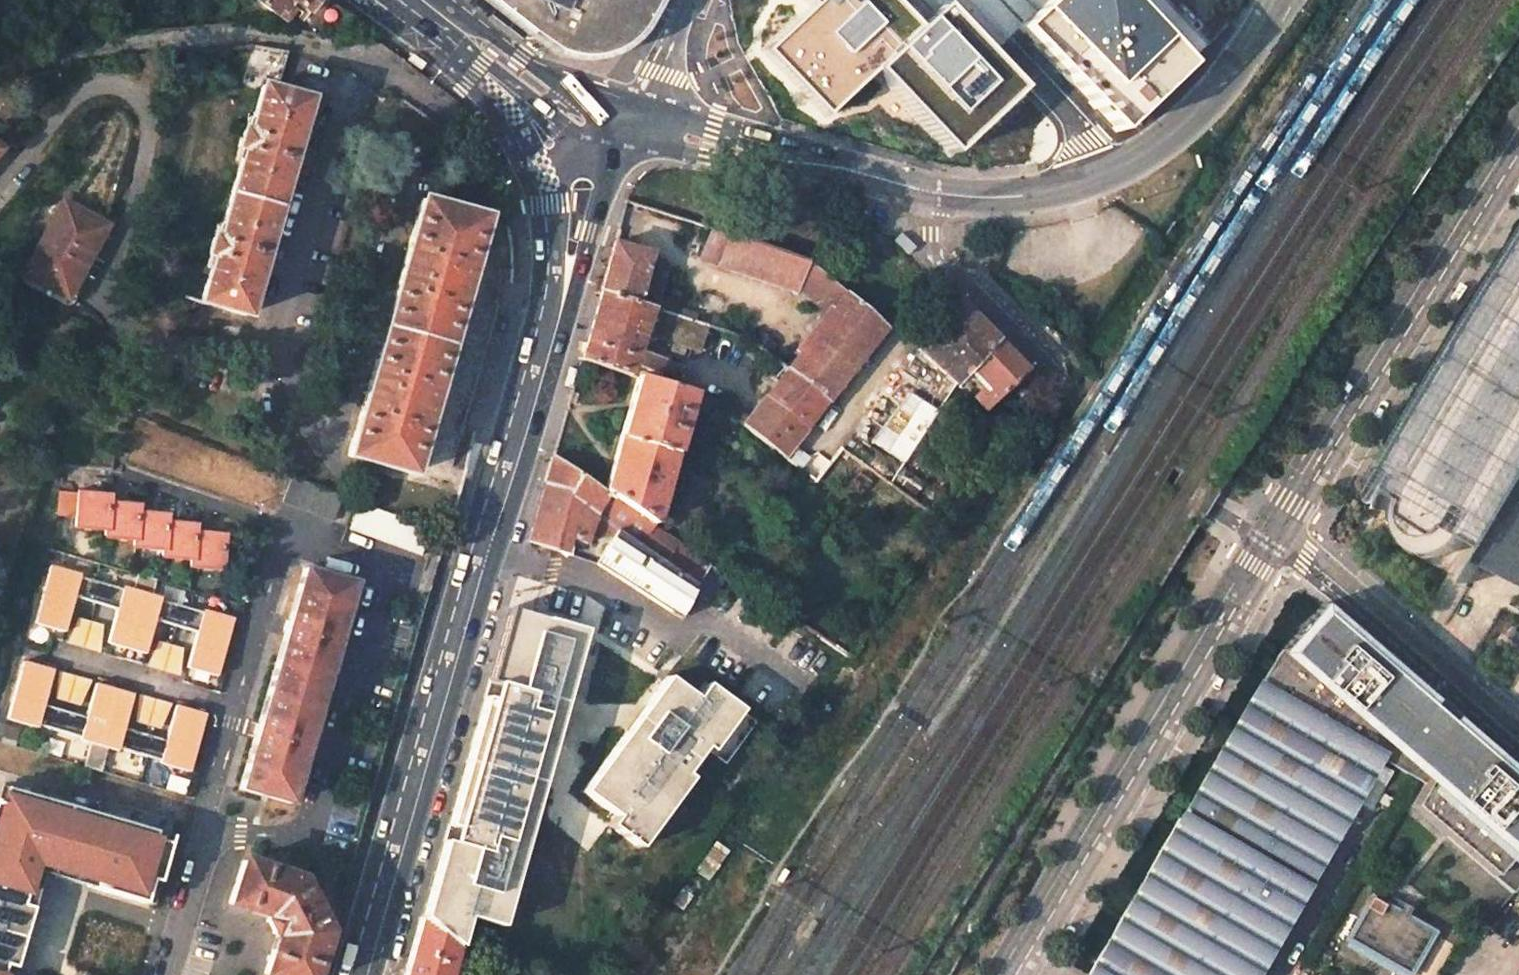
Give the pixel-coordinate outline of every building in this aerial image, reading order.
[(318,0),(257,0),(256,1),(282,20),(287,21),(298,5),(308,12),(318,0)] [(565,55),(566,55),(574,57),(582,58),(591,57),(592,57),(599,56),(604,54),(606,54),(615,51),(620,47),(622,47),(634,37),(634,36),(641,29),(657,0),(487,0),(550,50),(565,55)] [(757,42),(824,117),(872,74),(952,162),(1026,96),(939,0),(922,0),(903,18),(887,0),(803,0),(757,42)] [(1190,60),(1130,0),(1044,0),(1013,31),(1115,134),(1190,60)] [(287,52),(253,46),(246,74),(278,83),(287,52)] [(307,99),(261,87),(248,135),(241,133),(237,150),(243,151),(219,237),(212,236),(207,253),(213,254),(200,302),(246,316),(307,99)] [(484,217),(421,200),(393,296),(397,297),(379,360),(375,359),(348,456),(410,474),(438,377),(434,376),(453,313),(456,314),(484,217)] [(105,226),(65,204),(27,274),(66,296),(105,226)] [(711,230),(702,258),(798,290),(806,261),(711,230)] [(643,252),(613,243),(599,293),(651,309),(652,309),(666,267),(648,261),(647,259),(643,252)] [(1445,370),(1368,503),(1385,512),(1385,518),(1387,528),(1391,536),(1394,541),(1401,548),(1407,552),(1412,554),(1420,557),(1426,558),(1435,558),(1445,555),(1452,552),(1459,547),(1468,537),(1488,547),(1481,561),(1518,580),(1518,251),(1445,370)] [(828,280),(806,261),(798,290),(830,315),(846,295),(828,280)] [(651,309),(599,293),(580,359),(629,374),(631,366),(655,374),(659,361),(636,353),(643,334),(651,309)] [(885,326),(846,295),(830,315),(787,370),(826,401),(885,326)] [(995,340),(956,301),(916,350),(933,365),(954,384),(969,369),(995,340)] [(652,309),(651,309),(643,334),(698,350),(706,326),(652,309)] [(1025,371),(995,340),(969,369),(988,390),(975,401),(978,404),(984,410),(1025,371)] [(906,364),(923,377),(933,365),(916,350),(906,364)] [(787,370),(775,361),(760,381),(772,389),(787,370)] [(772,389),(766,397),(805,427),(826,401),(787,370),(772,389)] [(690,393),(637,377),(605,493),(653,525),(690,393)] [(962,400),(949,392),(939,408),(953,418),(958,410),(962,400)] [(783,455),(805,427),(766,397),(743,426),(782,456),(783,455)] [(984,410),(978,404),(972,410),(978,415),(984,410)] [(606,524),(696,584),(700,579),(709,563),(653,525),(605,493),(552,457),(545,483),(566,489),(564,496),(584,509),(606,524)] [(342,496),(292,477),(282,502),(333,521),(342,496)] [(582,536),(586,523),(604,534),(606,524),(584,509),(564,496),(566,489),(545,483),(527,544),(554,551),(559,534),(575,539),(576,534),(582,536)] [(109,494),(79,491),(75,525),(106,528),(105,536),(135,538),(134,546),(163,548),(162,555),(191,557),(190,565),(221,567),(224,534),(194,532),(195,524),(166,522),(166,514),(137,512),(138,504),(108,502),(109,494)] [(429,529),(359,504),(350,528),(420,554),(429,529)] [(696,584),(606,524),(604,534),(595,563),(679,619),(696,584)] [(722,571),(709,563),(700,579),(713,587),(722,571)] [(215,674),(232,618),(204,611),(204,613),(160,600),(160,597),(151,595),(156,579),(138,574),(134,590),(124,587),(124,590),(80,577),(81,575),(52,566),(36,622),(65,630),(75,596),(118,609),(108,642),(145,652),(154,619),(197,632),(188,666),(215,674)] [(353,583),(303,568),(239,789),(289,803),(353,583)] [(588,620),(515,598),(420,918),(454,945),(466,918),(495,926),(588,620)] [(1451,718),(1447,723),(1427,706),(1431,701),(1349,630),(1320,604),(1276,655),(1257,687),(1380,759),(1423,784),(1410,807),(1511,893),(1518,884),(1518,777),(1451,718)] [(99,651),(102,624),(79,617),(68,642),(99,651)] [(179,674),(182,647),(159,640),(148,665),(179,674)] [(189,770),(205,715),(176,706),(166,740),(123,728),(133,695),(96,684),(86,717),(43,704),(53,671),(24,662),(8,717),(37,726),(38,723),(81,736),(80,738),(90,741),(83,765),(99,770),(107,746),(116,749),(117,746),(160,759),(160,761),(189,770)] [(59,672),(56,699),(79,706),(90,681),(59,672)] [(584,795),(618,821),(611,830),(638,850),(739,715),(705,690),(696,703),(668,683),(584,795)] [(1095,974),(1255,974),(1380,759),(1257,687),(1090,972),(1095,974)] [(139,695),(136,722),(159,729),(170,704),(139,695)] [(30,907),(19,904),(29,868),(149,903),(169,836),(0,787),(0,974),(10,974),(30,907)] [(243,860),(228,903),(266,916),(268,919),(265,920),(272,934),(274,933),(276,936),(263,973),(268,974),(311,974),(325,933),(298,880),(243,860)] [(1347,938),(1409,974),(1434,933),(1371,897),(1347,938)] [(420,918),(404,974),(445,974),(454,945),(420,918)]
